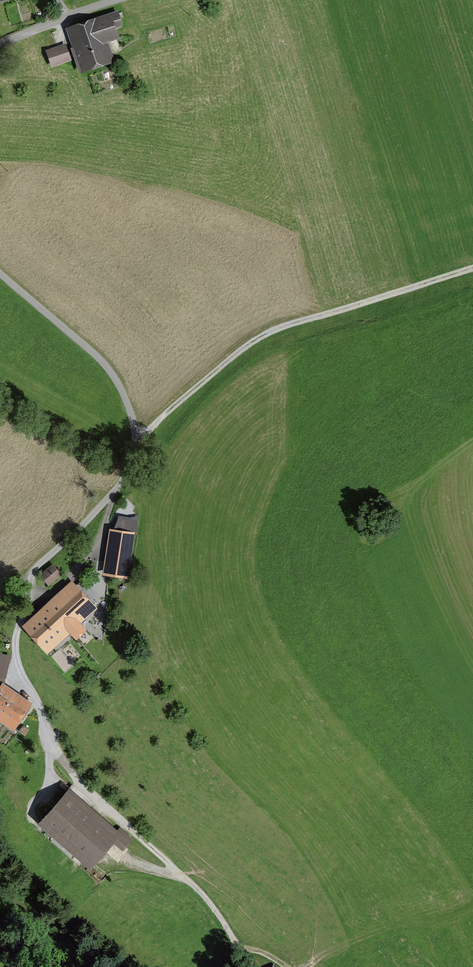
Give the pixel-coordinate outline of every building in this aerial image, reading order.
[(81,69),(108,60),(102,42),(117,37),(113,27),(121,25),(117,14),(72,29),(79,49),(75,50),(81,69)] [(68,59),(64,47),(49,52),(53,64),(68,59)] [(113,531),(106,573),(125,576),(132,534),(113,531)] [(54,565),(41,575),(48,584),(61,574),(54,565)] [(93,617),(86,610),(90,606),(73,587),(29,627),(47,646),(67,627),(75,635),(87,623),(93,617)] [(4,677),(8,659),(0,657),(0,676),(4,677)] [(10,726),(25,705),(0,688),(0,719),(10,726)] [(23,726),(20,730),(25,734),(28,730),(23,726)] [(45,820),(92,862),(115,836),(67,794),(45,820)]
